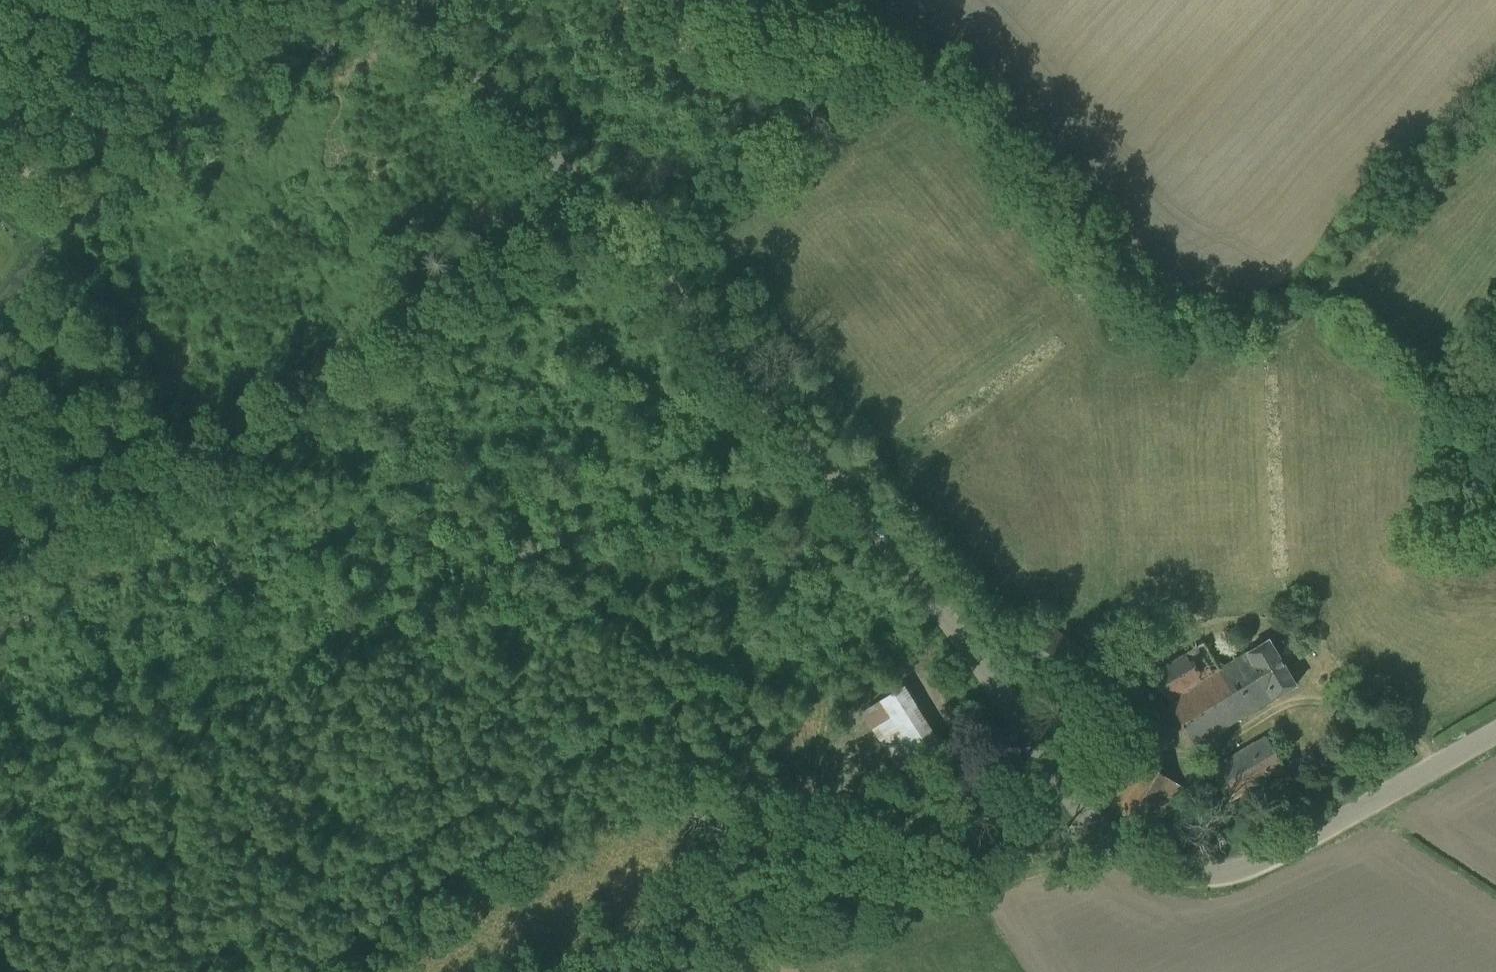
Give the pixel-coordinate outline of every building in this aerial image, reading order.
[(1154,673),(1197,744),(1297,684),(1270,639),(1220,669),(1204,642),(1154,673)] [(942,742),(905,684),(862,712),(898,769),(942,742)] [(1215,774),(1231,801),(1287,767),(1266,734),(1217,764),(1214,758),(1196,769),(1204,781),(1215,774)] [(1106,803),(1155,832),(1183,785),(1135,755),(1106,803)]
